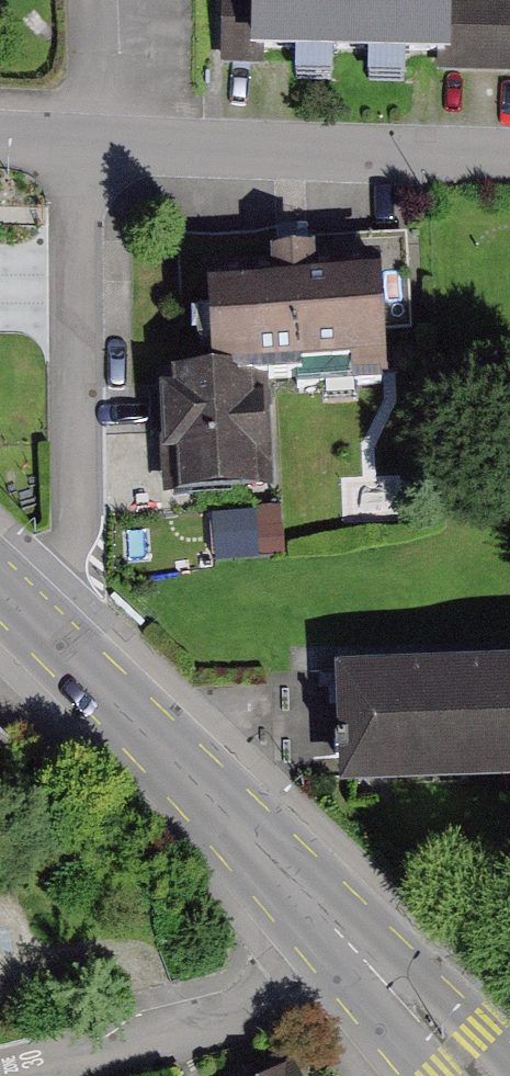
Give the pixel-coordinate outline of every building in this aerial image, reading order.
[(220,60),(509,68),(509,0),(222,0),(220,60)] [(414,337),(410,228),(390,229),(394,337),(414,337)] [(389,251),(212,255),(215,369),(156,370),(159,494),(276,492),(274,382),(392,379),(389,251)] [(286,506),(219,505),(218,556),(286,557),(286,506)] [(339,795),(509,790),(509,670),(335,676),(339,795)] [(295,1062),(269,1075),(302,1075),(295,1062)]
